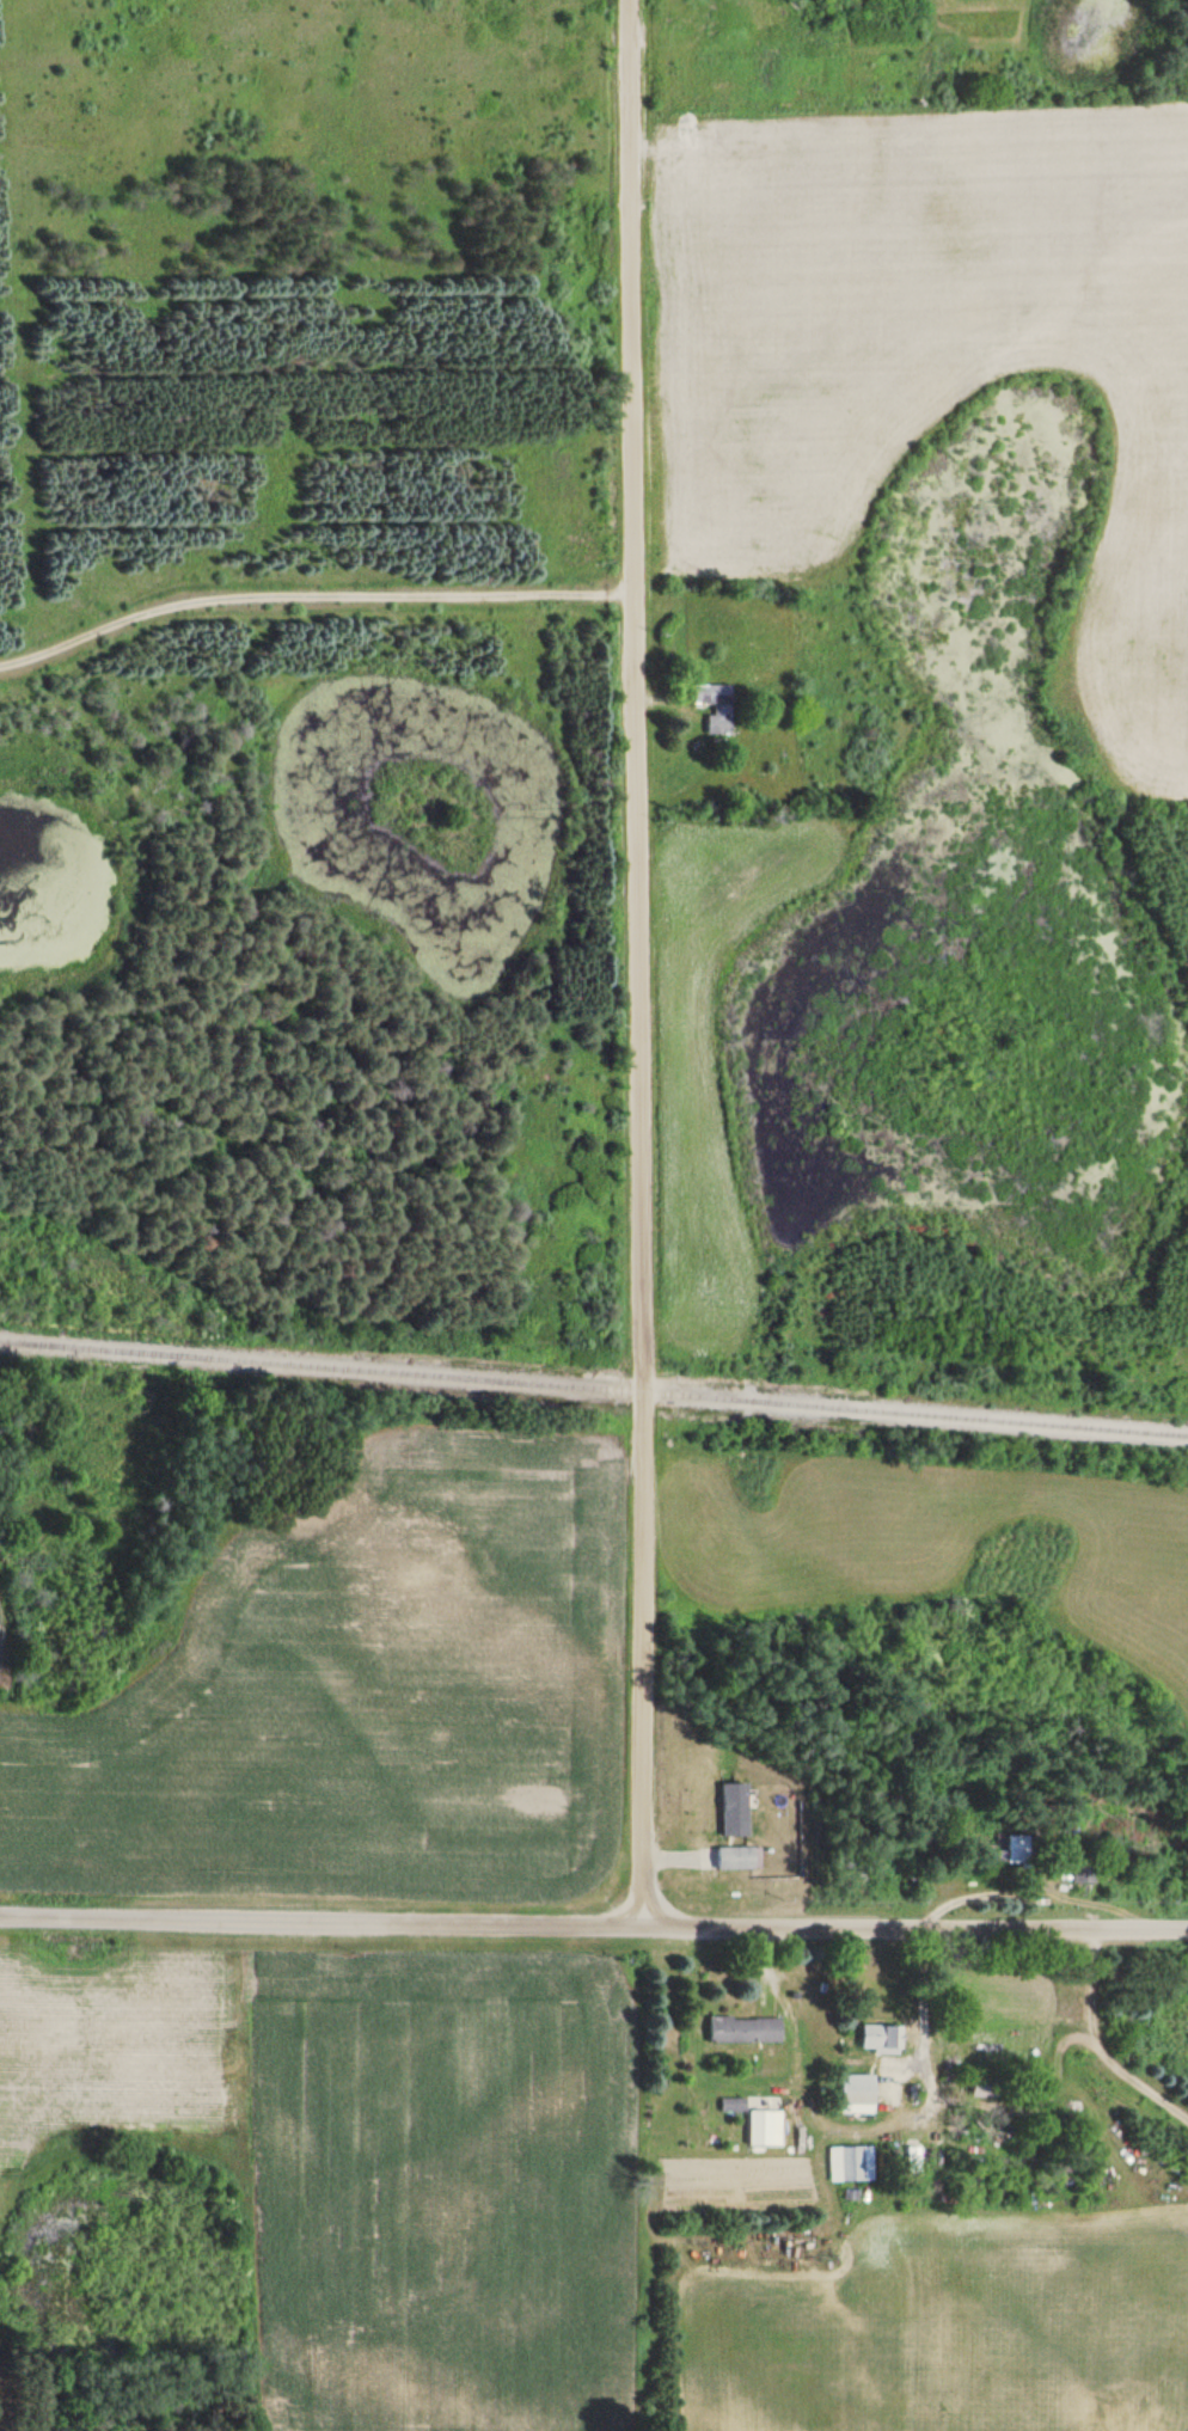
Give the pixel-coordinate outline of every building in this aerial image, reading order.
[(734,684),(694,684),(694,705),(707,705),(707,734),(734,734),(734,684)] [(721,1784),(721,1836),(749,1836),(749,1784),(721,1784)] [(1028,1856),(1025,1844),(1001,1850),(1004,1862),(1028,1856)] [(755,1869),(755,1847),(718,1847),(718,1869),(755,1869)] [(1074,1883),(1098,1883),(1098,1857),(1074,1857),(1074,1883)] [(783,2017),(709,2017),(709,2043),(783,2043),(783,2017)] [(861,2050),(902,2050),(902,2025),(861,2025),(861,2050)] [(877,2114),(877,2075),(843,2075),(843,2114),(877,2114)] [(722,2112),(747,2112),(747,2099),(722,2099),(722,2112)] [(783,2147),(783,2111),(751,2112),(751,2148),(783,2147)] [(865,2148),(841,2148),(841,2182),(865,2182),(865,2148)]
